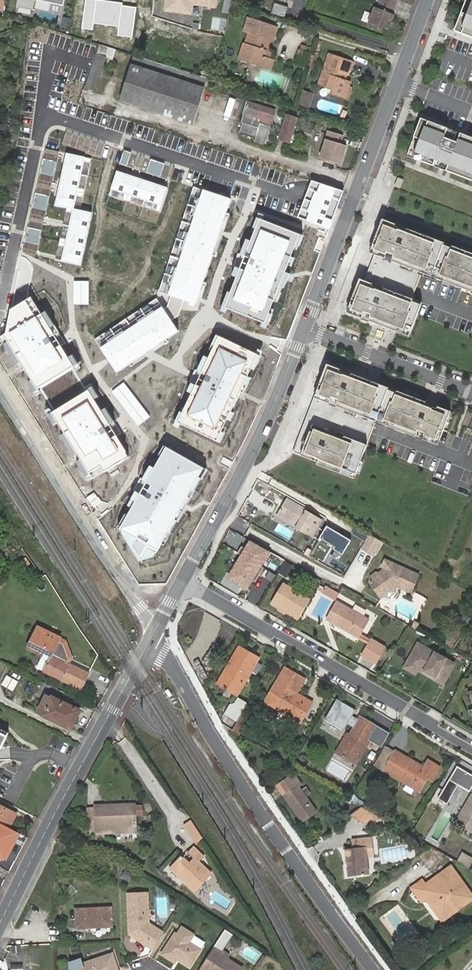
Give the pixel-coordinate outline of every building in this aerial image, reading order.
[(17,6),(33,10),(35,0),(18,0),(17,6)] [(98,0),(85,0),(82,29),(93,31),(94,24),(119,27),(118,36),(132,38),(136,7),(122,6),(122,3),(98,0)] [(161,11),(192,15),(193,6),(215,9),(216,0),(163,0),(161,11)] [(375,2),(393,8),(396,1),(398,2),(399,0),(376,0),(375,2)] [(452,30),(471,38),(471,0),(463,0),(452,30)] [(393,8),(375,2),(367,25),(387,32),(393,16),(391,15),(393,8)] [(284,18),(288,7),(274,3),(270,14),(284,18)] [(40,23),(61,30),(67,12),(46,5),(40,23)] [(270,40),(272,40),(276,26),(257,20),(253,34),(246,33),(243,43),(242,42),(237,61),(266,69),(270,58),(269,58),(263,56),(264,49),(267,50),(270,40)] [(274,41),(272,40),(270,40),(267,50),(264,49),(263,56),(269,58),(274,41)] [(106,58),(96,54),(85,90),(94,93),(106,58)] [(330,62),(325,61),(317,85),(326,89),(328,85),(334,86),(333,91),(331,95),(344,99),(349,81),(341,79),(342,75),(345,76),(347,68),(350,69),(353,61),(333,55),(330,62)] [(192,124),(207,79),(134,56),(120,101),(192,124)] [(310,108),(315,94),(304,90),(299,105),(310,108)] [(240,133),(256,138),(254,141),(264,144),(274,110),(249,102),(244,118),(240,133)] [(292,142),(299,119),(287,115),(280,138),(292,142)] [(420,117),(406,154),(471,181),(471,137),(420,117)] [(340,164),(346,145),(339,143),(342,135),(327,131),(319,158),(340,164)] [(16,134),(3,132),(1,145),(13,147),(14,142),(16,134)] [(85,157),(65,153),(55,205),(74,208),(85,157)] [(168,188),(116,171),(111,189),(162,205),(168,188)] [(403,179),(398,177),(394,186),(399,187),(403,179)] [(337,188),(321,182),(306,221),(328,229),(332,220),(326,218),(337,188)] [(231,199),(193,187),(159,291),(170,295),(167,306),(163,308),(157,298),(95,339),(117,372),(129,363),(131,366),(168,342),(166,339),(178,331),(172,321),(179,316),(185,300),(196,304),(197,301),(200,302),(206,283),(203,282),(212,255),(215,256),(229,214),(226,213),(231,199)] [(93,212),(74,208),(62,261),(81,265),(93,212)] [(310,238),(258,218),(246,239),(241,255),(242,256),(238,267),(237,267),(229,282),(224,307),(242,314),(276,327),(289,306),(294,283),(292,282),(294,275),(302,261),(310,238)] [(382,218),(368,251),(374,253),(364,280),(359,278),(346,311),(361,317),(363,311),(370,313),(368,320),(408,335),(417,315),(422,301),(412,297),(420,274),(461,289),(461,287),(471,291),(471,253),(406,227),(406,229),(394,225),(395,223),(382,218)] [(33,298),(10,311),(5,335),(37,389),(74,367),(33,298)] [(265,358),(214,334),(197,352),(193,368),(195,369),(190,380),(187,379),(182,396),(169,417),(193,429),(223,442),(229,431),(235,422),(242,399),(244,396),(245,393),(254,377),(265,358)] [(338,368),(326,363),(291,451),(310,459),(311,456),(318,458),(316,463),(352,477),(360,457),(374,420),(437,444),(449,411),(437,406),(436,408),(424,403),(425,401),(350,372),(350,374),(337,369),(338,368)] [(129,457),(88,390),(52,412),(90,473),(101,467),(105,473),(129,457)] [(209,472),(160,444),(144,462),(138,478),(140,479),(134,490),(133,490),(123,502),(115,525),(137,538),(133,546),(145,565),(168,559),(173,535),(188,514),(185,513),(187,510),(188,506),(199,494),(209,472)] [(295,522),(293,525),(312,536),(321,520),(304,509),(305,508),(286,497),(277,512),(295,522)] [(292,527),(293,525),(295,522),(277,512),(274,516),(292,527)] [(380,541),(367,534),(359,548),(371,555),(380,541)] [(268,551),(250,541),(242,555),(246,558),(260,566),(268,551)] [(242,555),(234,568),(239,571),(246,558),(242,555)] [(277,556),(273,564),(286,571),(290,564),(277,556)] [(239,571),(234,568),(228,578),(247,589),(260,566),(246,558),(239,571)] [(380,599),(387,596),(395,593),(406,597),(414,578),(379,564),(376,571),(380,572),(384,574),(381,581),(377,579),(372,590),(377,600),(380,599)] [(272,603),(298,618),(309,599),(283,584),(272,603)] [(339,593),(327,586),(323,592),(335,599),(339,593)] [(417,592),(413,598),(422,606),(427,600),(417,592)] [(368,620),(336,602),(326,617),(358,637),(368,620)] [(37,626),(30,640),(69,658),(69,656),(63,643),(58,641),(60,637),(37,626)] [(69,658),(73,660),(74,656),(66,640),(60,637),(58,641),(63,643),(69,656),(69,658)] [(384,648),(369,639),(360,654),(375,663),(384,648)] [(69,658),(30,640),(28,644),(43,651),(44,652),(51,655),(43,671),(82,690),(89,674),(70,664),(66,662),(69,658)] [(43,651),(28,644),(27,648),(41,655),(43,651)] [(416,644),(406,661),(431,675),(432,679),(441,684),(452,664),(416,644)] [(236,693),(249,671),(255,661),(256,659),(239,648),(219,682),(236,693)] [(51,655),(44,652),(37,668),(43,671),(51,655)] [(255,661),(249,671),(255,674),(261,665),(255,661)] [(416,669),(432,679),(431,675),(406,661),(403,667),(413,673),(416,669)] [(303,679),(286,669),(266,702),(298,720),(309,702),(295,693),(303,679)] [(462,691),(464,704),(471,703),(471,689),(462,691)] [(43,715),(51,696),(46,694),(37,712),(43,715)] [(80,711),(51,696),(43,715),(72,729),(80,711)] [(240,718),(248,703),(239,698),(236,705),(230,707),(226,714),(238,721),(240,718)] [(357,719),(352,716),(355,710),(337,698),(324,719),(343,730),(347,724),(352,727),(357,719)] [(376,727),(358,717),(357,719),(352,727),(337,751),(355,762),(376,727)] [(385,742),(390,732),(378,726),(372,735),(385,742)] [(9,732),(0,728),(0,751),(9,732)] [(438,766),(425,758),(421,766),(393,751),(384,746),(373,764),(416,788),(425,774),(431,778),(438,766)] [(456,766),(442,791),(451,796),(457,785),(471,793),(471,775),(456,766)] [(291,776),(278,784),(303,822),(318,812),(300,786),(298,787),(291,776)] [(446,804),(451,796),(442,791),(437,799),(446,804)] [(471,793),(456,821),(467,828),(471,831),(471,793)] [(9,826),(16,814),(0,805),(0,821),(9,826)] [(136,806),(95,807),(96,831),(137,829),(136,806)] [(96,831),(95,807),(87,808),(88,831),(96,831)] [(375,815),(362,807),(351,815),(369,825),(375,815)] [(182,825),(189,836),(196,831),(189,820),(182,825)] [(471,831),(467,828),(463,834),(468,837),(471,831)] [(189,836),(193,842),(200,837),(196,831),(189,836)] [(64,833),(60,841),(68,846),(72,838),(64,833)] [(366,850),(373,850),(373,842),(344,844),(347,879),(367,878),(367,860),(366,850)] [(181,855),(171,867),(197,890),(212,872),(199,861),(203,855),(193,846),(187,852),(193,857),(189,862),(181,855)] [(467,865),(471,859),(463,854),(459,861),(467,865)] [(129,881),(133,875),(127,871),(123,877),(129,881)] [(471,903),(447,872),(425,888),(422,883),(412,891),(422,905),(427,902),(435,912),(452,917),(471,903)] [(145,942),(156,949),(167,932),(152,922),(151,893),(131,895),(133,934),(139,933),(147,939),(145,942)] [(110,912),(74,913),(75,932),(110,931),(110,912)] [(207,944),(181,928),(165,954),(179,962),(181,959),(183,956),(185,958),(183,961),(193,967),(207,944)] [(133,934),(145,942),(147,939),(139,933),(133,934)] [(202,969),(242,969),(244,968),(234,962),(232,963),(227,960),(222,957),(223,954),(215,949),(202,969)] [(116,953),(86,964),(88,969),(122,969),(116,953)] [(86,964),(84,960),(74,964),(75,969),(88,969),(86,964)]
